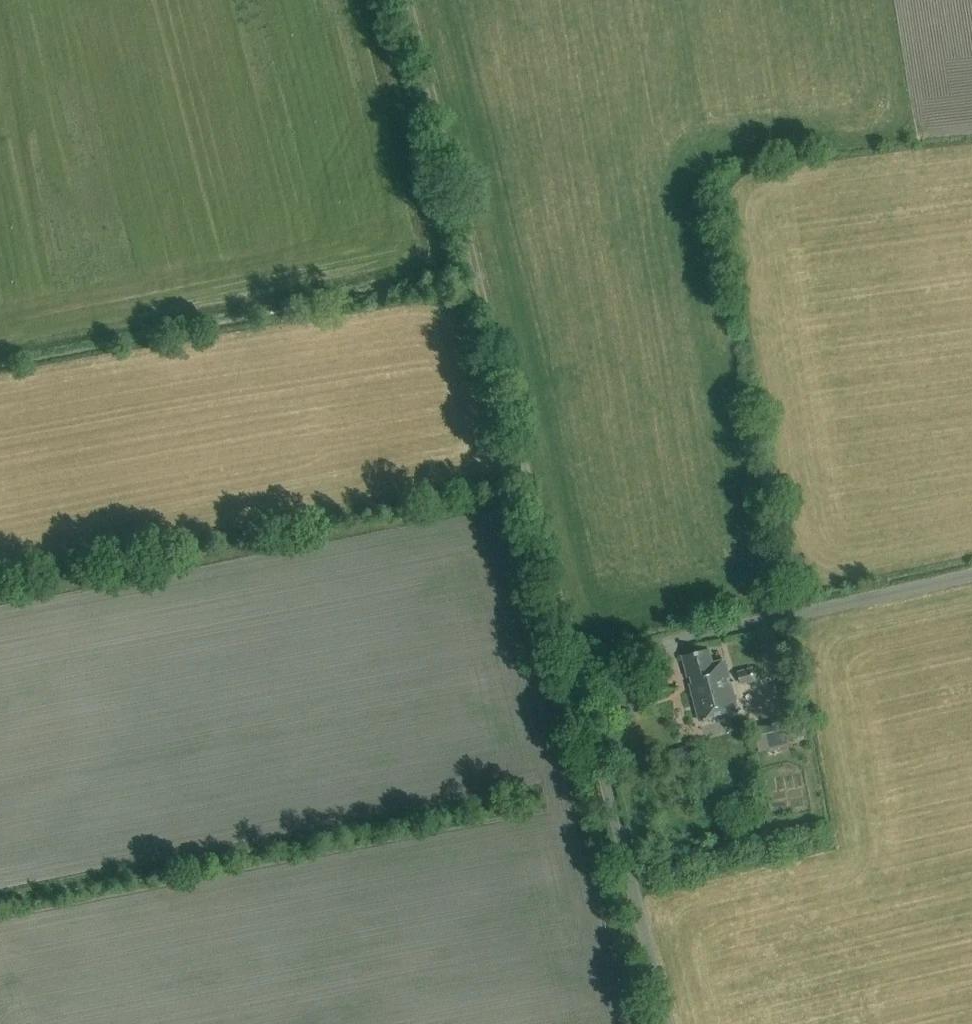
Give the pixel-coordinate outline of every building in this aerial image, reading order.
[(682,655),(687,676),(690,676),(691,682),(689,683),(699,721),(739,710),(725,658),(713,661),(710,648),(682,655)] [(737,671),(740,683),(755,680),(752,667),(737,671)] [(765,728),(754,731),(759,751),(770,748),(765,728)]
